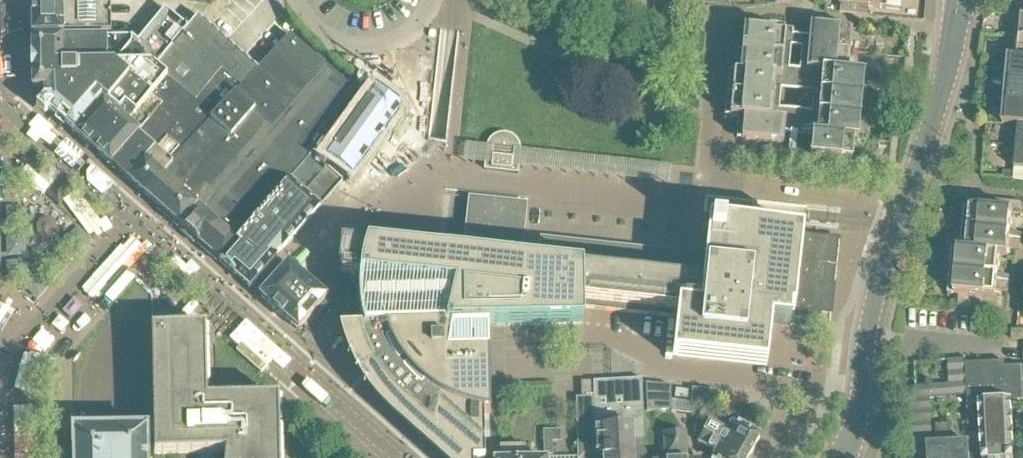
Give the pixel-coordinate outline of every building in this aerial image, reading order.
[(32,36),(111,35),(111,0),(31,0),(32,36)] [(838,6),(840,6),(839,15),(867,18),(868,9),(886,11),(887,0),(839,0),(838,6)] [(833,14),(834,2),(824,1),(823,13),(833,14)] [(188,31),(188,30),(165,12),(138,44),(132,39),(32,42),(33,91),(44,91),(44,110),(63,127),(64,126),(73,134),(104,102),(118,116),(157,69),(188,31)] [(104,102),(73,134),(145,197),(173,167),(171,165),(257,72),(198,18),(188,30),(188,31),(157,69),(118,116),(104,102)] [(743,120),(741,142),(772,145),(783,146),(785,123),(771,122),(775,80),(781,81),(783,59),(784,53),(785,38),(786,26),(771,25),(769,35),(744,33),(740,76),(734,75),(729,119),(743,120)] [(806,72),(821,74),(821,73),(848,75),(848,74),(852,32),(810,28),(806,72)] [(304,196),(327,170),(313,157),(360,98),(347,86),(290,37),(257,72),(171,165),(173,167),(145,197),(181,229),(181,230),(198,245),(198,244),(220,263),(219,264),(249,290),(277,258),(276,258),(319,209),(304,196)] [(898,71),(899,60),(885,59),(884,70),(898,71)] [(1008,82),(1022,83),(1022,62),(1017,61),(1010,60),(1008,82)] [(821,74),(818,116),(860,120),(863,76),(848,74),(848,75),(821,73),(821,74)] [(1005,104),(1022,105),(1022,83),(1008,82),(1005,104)] [(353,124),(326,161),(352,180),(401,111),(375,93),(366,105),(353,124)] [(360,101),(345,118),(353,124),(366,105),(360,101)] [(1019,127),(1022,127),(1022,105),(1005,104),(1003,126),(1019,127)] [(860,120),(818,116),(817,131),(816,137),(812,137),(810,159),(851,163),(853,141),(858,142),(860,120)] [(367,248),(340,245),(337,270),(342,271),(342,276),(359,278),(359,281),(359,283),(358,285),(358,286),(358,288),(358,290),(358,291),(358,293),(358,295),(358,296),(358,298),(358,300),(358,301),(358,303),(358,305),(358,306),(358,308),(359,310),(359,311),(359,313),(359,315),(359,316),(360,318),(360,319),(360,321),(361,323),(361,324),(361,326),(362,328),(362,329),(343,330),(343,331),(344,331),(344,335),(345,338),(346,341),(347,345),(348,348),(350,351),(351,354),(352,358),(353,361),(355,364),(356,367),(358,370),(360,373),(361,376),(363,379),(365,382),(367,385),(369,388),(371,391),(373,393),(375,396),(377,399),(379,401),(382,404),(384,406),(386,409),(389,411),(391,414),(394,416),(418,437),(418,435),(420,437),(420,436),(445,457),(484,457),(483,417),(489,417),(488,353),(487,329),(506,328),(573,327),(583,327),(582,324),(582,310),(679,320),(675,359),(764,368),(768,325),(790,327),(791,313),(821,317),(827,261),(829,261),(830,261),(831,260),(832,259),(832,258),(833,257),(833,256),(833,255),(832,254),(832,253),(831,252),(830,251),(829,251),(830,240),(709,226),(705,257),(698,256),(708,172),(696,171),(520,152),(520,151),(520,150),(520,148),(519,147),(519,145),(518,144),(517,143),(516,141),(515,140),(514,139),(513,138),(512,137),(510,137),(509,136),(507,136),(506,135),(504,135),(503,135),(501,135),(500,136),(498,136),(497,137),(495,137),(494,138),(493,139),(492,140),(491,141),(490,142),(489,143),(488,145),(487,146),(487,147),(487,148),(457,145),(447,145),(428,143),(382,138),(367,248)] [(1022,181),(1022,149),(1017,148),(1014,181),(1022,181)] [(319,209),(342,183),(327,170),(304,196),(319,209)] [(975,200),(974,210),(987,212),(988,201),(975,200)] [(1001,202),(988,201),(987,212),(1000,213),(1001,202)] [(1014,203),(1001,202),(1000,213),(1013,214),(1014,203)] [(1014,203),(1013,214),(1013,216),(1022,217),(1022,205),(1022,204),(1014,203)] [(965,210),(961,253),(1001,257),(1001,258),(1009,258),(1010,250),(1010,240),(1013,216),(1013,214),(1000,213),(987,212),(974,210),(965,210)] [(38,235),(43,239),(50,239),(55,233),(54,226),(49,222),(42,223),(38,228),(38,235)] [(1010,240),(1010,250),(1020,251),(1021,241),(1010,240)] [(335,278),(338,248),(323,247),(321,277),(335,278)] [(982,299),(993,300),(997,301),(997,299),(998,293),(998,283),(1001,258),(1001,257),(961,253),(953,252),(949,296),(959,297),(971,298),(982,299)] [(259,298),(298,332),(314,314),(316,317),(329,302),(316,291),(309,284),(301,277),(289,266),(289,267),(288,266),(259,298)] [(301,277),(309,284),(315,277),(307,271),(301,277)] [(309,284),(316,291),(322,284),(315,277),(309,284)] [(173,281),(167,288),(178,298),(184,291),(173,281)] [(998,283),(998,293),(1008,294),(1009,284),(998,283)] [(958,308),(969,309),(971,298),(959,297),(958,308)] [(969,309),(981,310),(982,299),(971,298),(969,309)] [(981,310),(992,311),(993,300),(982,299),(981,310)] [(993,300),(992,311),(1004,312),(1005,300),(997,299),(997,301),(993,300)] [(152,332),(153,420),(153,427),(154,457),(226,456),(225,457),(280,457),(278,401),(206,402),(205,330),(152,332)] [(1022,342),(1022,333),(1013,332),(1012,341),(1022,342)] [(951,399),(968,398),(969,398),(967,366),(966,361),(949,362),(951,399)] [(968,398),(968,407),(981,406),(984,457),(1014,457),(1011,404),(1022,403),(1022,374),(1022,368),(1006,369),(1005,364),(967,366),(969,398),(968,398)] [(595,457),(603,457),(644,457),(642,381),(593,384),(595,457)] [(584,457),(595,457),(593,384),(581,385),(582,401),(577,401),(578,433),(577,433),(578,451),(577,451),(577,457),(584,457)] [(659,413),(658,387),(646,386),(647,414),(659,413)] [(670,389),(658,387),(659,413),(671,413),(670,389)] [(935,401),(934,388),(916,389),(917,401),(908,401),(911,457),(970,457),(970,446),(954,447),(953,427),(937,428),(938,447),(931,448),(930,444),(932,444),(930,401),(935,401)] [(690,407),(714,410),(715,393),(692,391),(690,407)] [(694,429),(748,457),(749,457),(759,440),(732,424),(730,427),(717,421),(719,418),(704,410),(694,429)] [(694,429),(694,428),(694,433),(701,437),(698,443),(716,453),(713,457),(748,457),(694,429)] [(147,457),(146,432),(73,434),(74,457),(147,457)] [(544,433),(545,456),(553,456),(552,433),(544,433)] [(675,434),(664,435),(665,457),(676,457),(675,434)] [(675,434),(676,457),(687,457),(685,434),(675,434)] [(525,449),(500,449),(501,457),(526,457),(525,449)]
